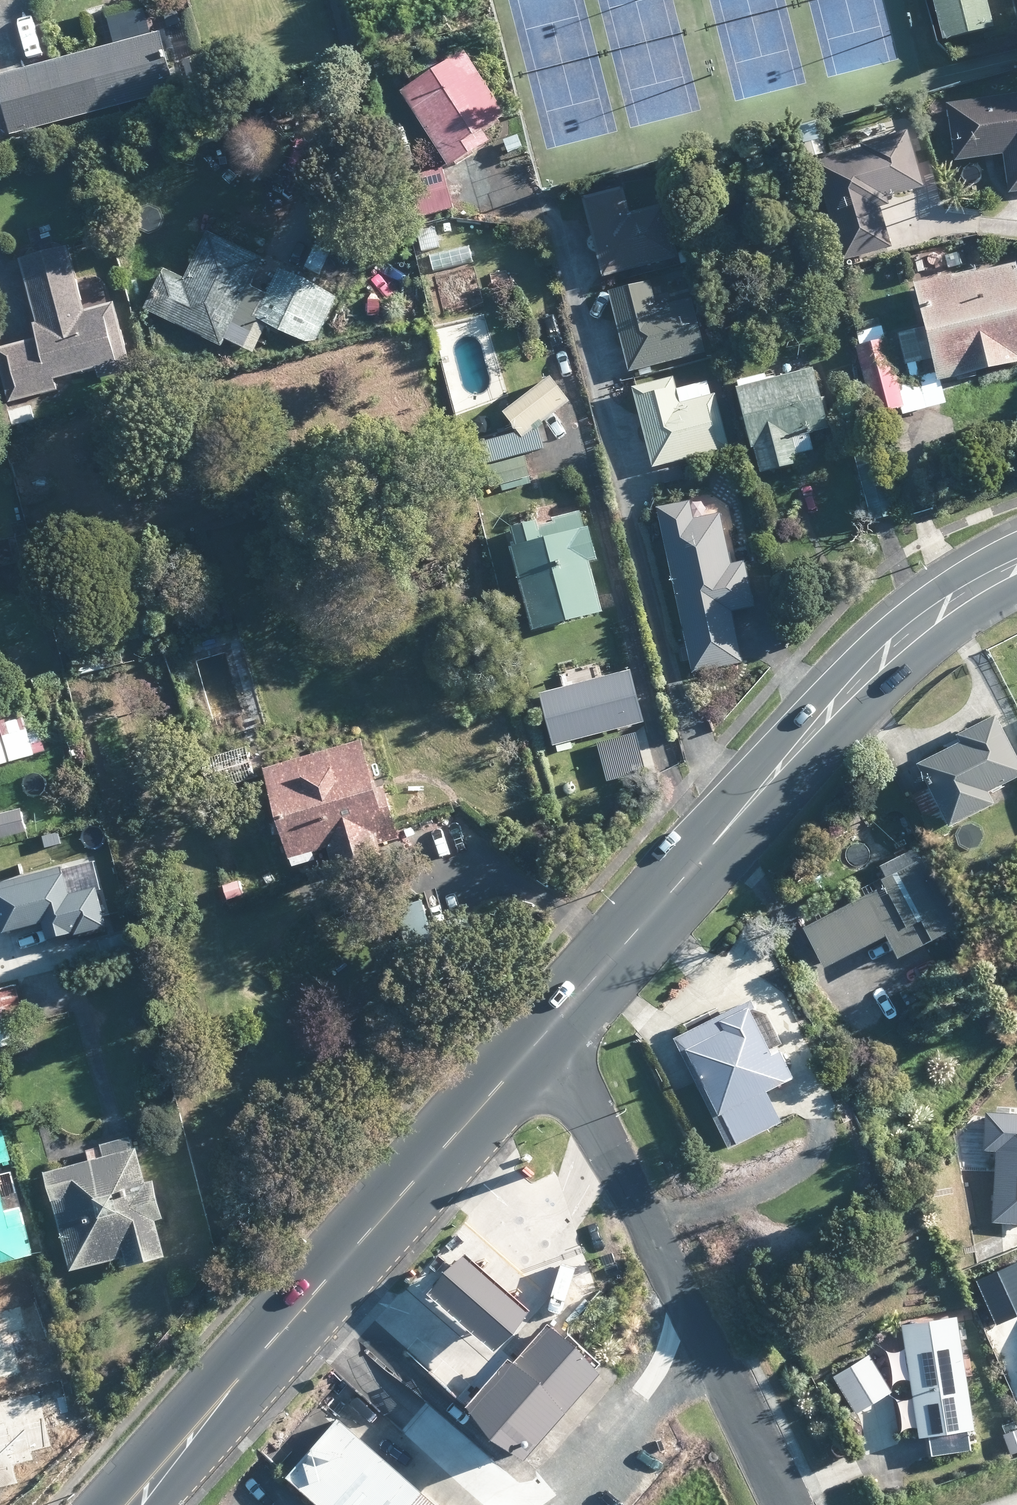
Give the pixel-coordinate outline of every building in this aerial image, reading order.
[(994,0),(941,0),(951,41),(1001,29),(994,0)] [(181,92),(173,61),(165,32),(40,67),(1,78),(17,136),(19,143),(38,137),(37,131),(181,92)] [(480,132),(500,120),(459,57),(434,72),(406,90),(396,97),(441,167),(444,171),(487,143),(480,132)] [(977,102),(954,106),(957,129),(962,162),(987,158),(993,158),(1009,155),(1014,187),(1015,196),(1016,195),(1016,97),(977,102)] [(921,163),(916,146),(913,132),(882,141),(866,146),(868,151),(821,164),(849,263),(897,249),(886,207),(895,205),(892,197),(928,187),(921,163)] [(413,224),(450,214),(439,173),(402,183),(413,224)] [(670,206),(662,208),(635,215),(628,189),(610,193),(588,199),(594,223),(597,235),(602,255),(608,278),(617,276),(619,283),(632,280),(630,272),(684,258),(670,206)] [(641,201),(646,204),(652,202),(653,196),(648,193),(642,195),(641,201)] [(446,247),(441,228),(416,234),(421,254),(446,247)] [(269,260),(260,256),(213,233),(199,262),(181,254),(179,257),(171,275),(168,273),(150,310),(228,348),(239,326),(255,333),(262,320),(311,344),(314,338),(320,341),(341,298),(324,289),(284,270),(281,276),(265,269),(269,260)] [(91,312),(82,281),(74,248),(27,260),(43,324),(40,324),(44,340),(2,351),(16,404),(64,391),(62,381),(72,379),(104,371),(106,380),(138,372),(120,304),(91,312)] [(1016,366),(1016,262),(924,285),(926,291),(933,323),(934,329),(925,331),(932,361),(942,359),(948,383),(1016,366)] [(698,300),(672,306),(663,309),(657,284),(616,294),(622,320),(635,373),(643,371),(644,378),(657,374),(656,367),(712,354),(698,300)] [(905,383),(897,353),(894,340),(890,341),(867,347),(864,348),(881,416),(899,412),(907,410),(909,415),(931,409),(928,395),(923,378),(905,383)] [(799,468),(808,465),(806,456),(820,453),(817,435),(837,431),(822,370),(774,381),(773,376),(745,383),(767,474),(799,468)] [(577,402),(571,395),(559,379),(518,410),(512,415),(530,438),(577,402)] [(735,451),(721,396),(686,405),(680,380),(639,389),(645,414),(659,470),(686,463),(735,451)] [(39,420),(36,409),(35,406),(15,412),(19,425),(39,420)] [(879,523),(888,520),(901,517),(882,453),(860,459),(879,523)] [(511,481),(531,475),(535,474),(530,457),(506,464),(511,481)] [(737,565),(730,533),(726,514),(700,520),(696,502),(692,503),(664,509),(699,674),(747,664),(746,658),(736,612),(759,608),(750,562),(737,565)] [(597,528),(596,529),(592,530),(587,513),(561,520),(562,524),(547,529),(545,522),(524,528),(513,532),(542,633),(611,613),(597,564),(602,562),(607,561),(597,528)] [(39,756),(26,707),(0,714),(0,766),(39,756)] [(1016,772),(988,716),(948,737),(952,744),(943,748),(920,760),(907,766),(919,790),(906,797),(927,838),(943,830),(941,828),(985,806),(979,794),(1006,780),(1016,775),(1016,772)] [(196,733),(192,723),(180,727),(184,738),(196,733)] [(388,786),(385,780),(369,742),(316,758),(295,764),(271,772),(298,862),(338,850),(345,872),(386,859),(380,838),(406,830),(388,786)] [(256,760),(254,752),(252,747),(218,757),(227,788),(261,778),(256,760)] [(33,833),(28,811),(21,812),(0,817),(0,827),(1,833),(3,840),(33,833)] [(886,960),(923,941),(951,926),(915,858),(906,863),(886,873),(870,881),(873,888),(804,924),(792,930),(813,970),(874,937),(886,960)] [(234,901),(250,896),(246,883),(230,887),(234,901)] [(72,957),(127,941),(119,913),(104,917),(97,894),(57,905),(69,949),(72,957)] [(24,999),(20,985),(0,991),(0,1050),(37,1038),(24,999)] [(783,1072),(774,1055),(773,1051),(764,1056),(743,1013),(749,1009),(745,1002),(668,1039),(690,1084),(721,1150),(776,1124),(760,1092),(786,1079),(783,1072)] [(11,1164),(18,1161),(8,1131),(0,1133),(0,1167),(11,1164)] [(60,1202),(81,1274),(136,1257),(139,1269),(176,1258),(166,1223),(174,1221),(163,1183),(154,1185),(144,1150),(140,1151),(137,1141),(92,1154),(95,1162),(85,1165),(54,1175),(63,1201),(60,1202)] [(29,1210),(16,1214),(11,1193),(0,1196),(0,1285),(5,1283),(2,1267),(41,1257),(29,1210)] [(439,1291),(503,1348),(539,1307),(474,1250),(439,1291)] [(958,1315),(902,1325),(921,1438),(930,1437),(933,1457),(972,1450),(968,1431),(978,1429),(958,1315)] [(614,1367),(569,1330),(556,1319),(523,1359),(518,1354),(481,1399),(544,1452),(614,1367)] [(1011,1325),(991,1335),(1007,1370),(1016,1365),(1016,1338),(1011,1325)] [(345,1415),(295,1474),(332,1504),(450,1504),(345,1415)] [(1004,1435),(1012,1455),(1016,1453),(1016,1431),(1004,1435)]
